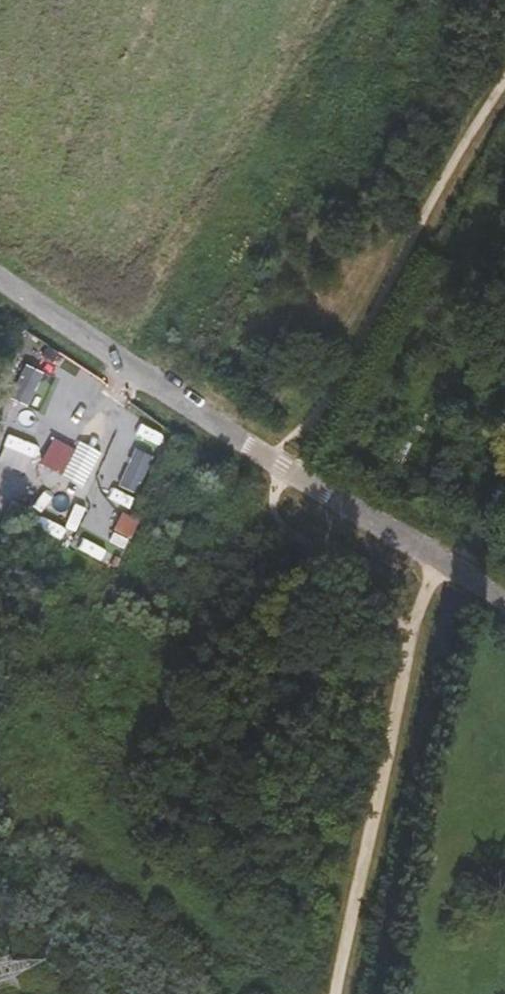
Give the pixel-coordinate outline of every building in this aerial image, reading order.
[(15,430),(2,456),(70,490),(81,468),(63,460),(74,437),(51,425),(42,444),(15,430)] [(136,491),(150,454),(135,448),(121,485),(136,491)]
